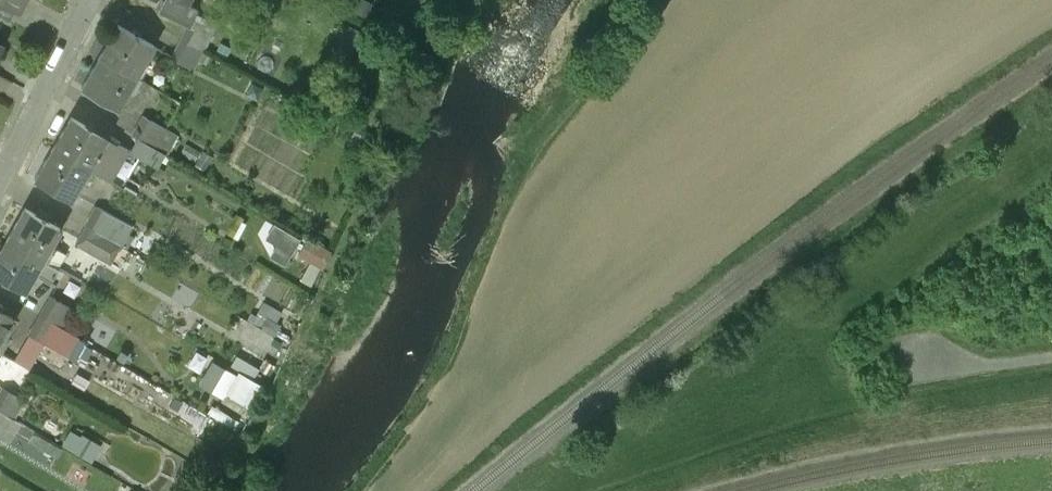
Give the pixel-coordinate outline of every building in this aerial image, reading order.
[(16,9),(21,0),(0,0),(0,1),(16,9)] [(188,0),(163,0),(160,7),(192,23),(197,12),(187,7),(190,1),(188,0)] [(0,1),(0,18),(9,23),(16,9),(0,1)] [(156,45),(125,26),(104,60),(138,79),(156,45)] [(138,79),(104,60),(87,88),(121,109),(138,79)] [(57,150),(92,170),(111,181),(129,149),(75,118),(57,150)] [(178,136),(148,118),(136,137),(166,155),(178,136)] [(92,170),(57,150),(40,177),(76,198),(92,170)] [(45,211),(42,216),(28,208),(11,240),(45,259),(63,229),(50,221),(53,216),(45,211)] [(136,229),(101,209),(90,227),(124,248),(136,229)] [(124,248),(90,227),(79,246),(113,266),(124,248)] [(318,265),(327,248),(304,236),(295,253),(318,265)] [(11,240),(0,258),(0,276),(8,280),(5,285),(14,290),(16,286),(25,291),(45,259),(11,240)] [(42,342),(66,355),(77,335),(59,325),(69,305),(46,293),(11,358),(28,367),(42,342)] [(0,302),(0,350),(18,318),(2,309),(4,304),(0,302)] [(195,383),(245,404),(261,367),(234,355),(229,367),(206,357),(195,383)] [(13,416),(23,398),(0,385),(0,431),(48,459),(58,442),(13,416)] [(69,426),(59,442),(89,460),(99,443),(69,426)]
